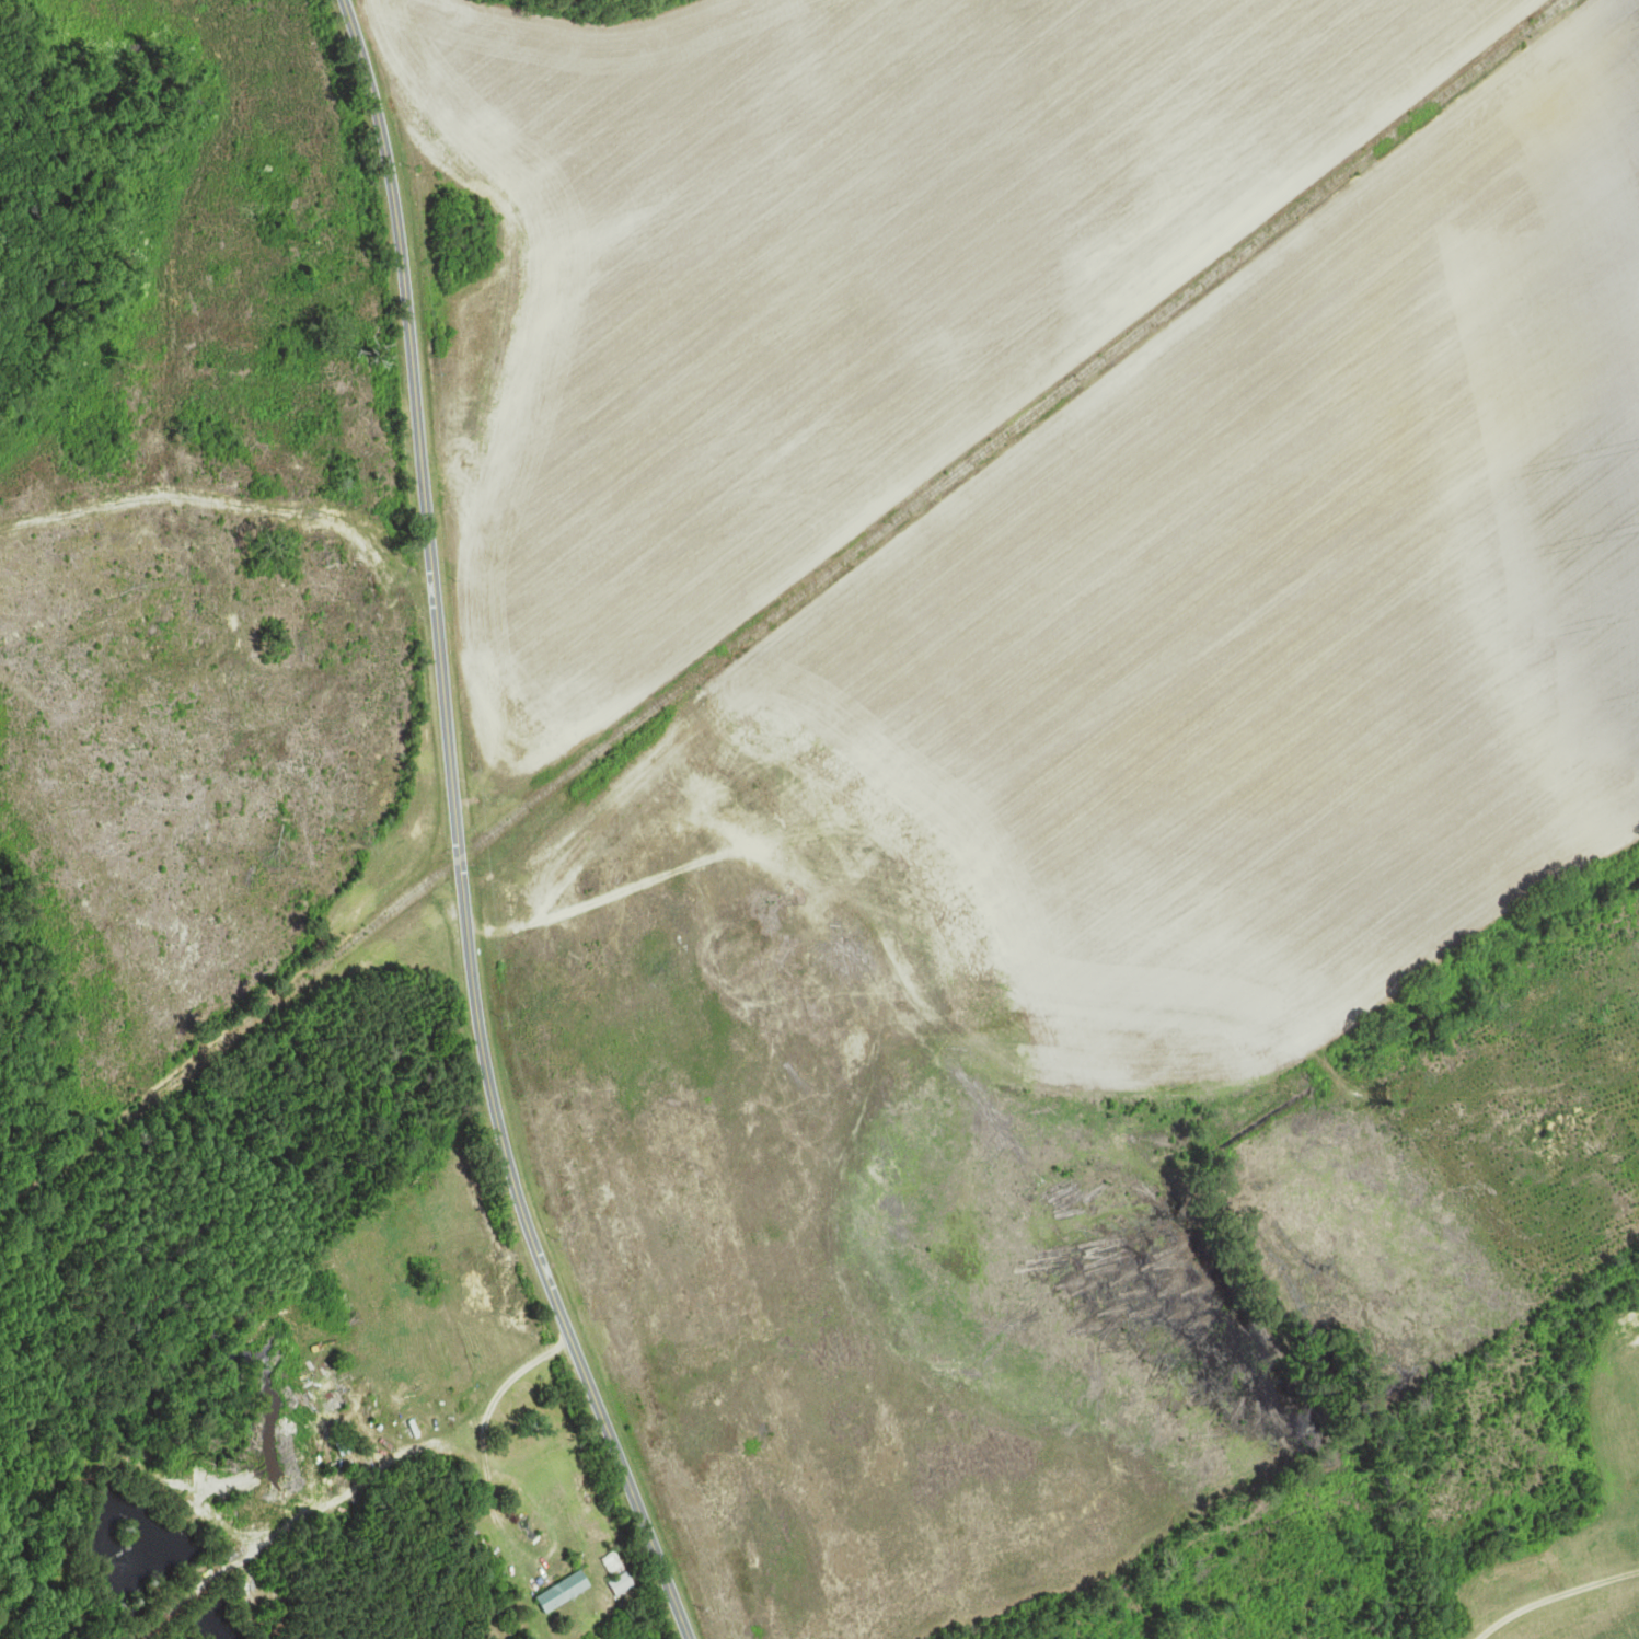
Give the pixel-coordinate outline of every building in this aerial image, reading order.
[(543,1596),(553,1614),(599,1589),(589,1571),(543,1596)] [(641,1588),(633,1573),(614,1583),(622,1599),(641,1588)]
